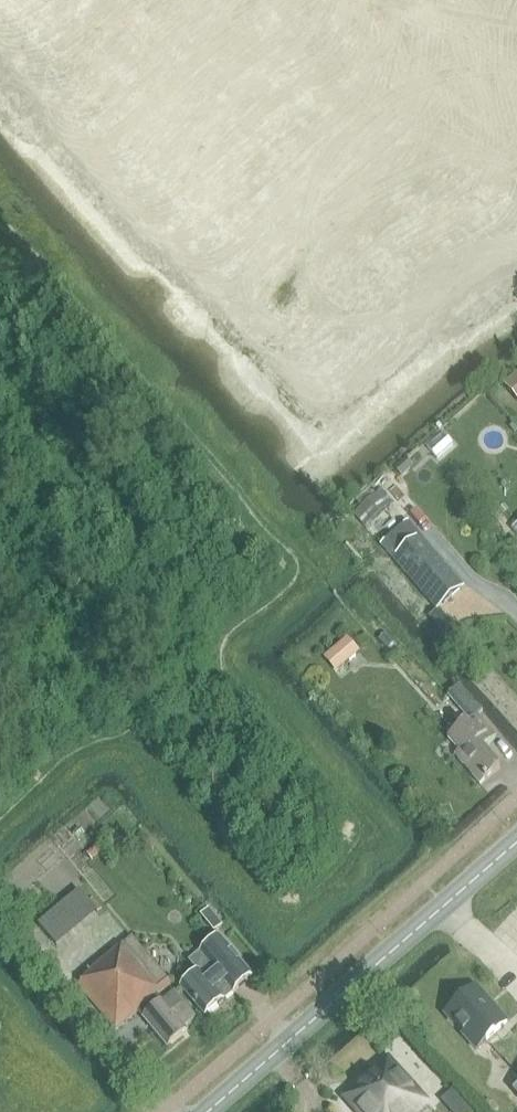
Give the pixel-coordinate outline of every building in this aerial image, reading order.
[(504,384),(516,400),(516,373),(504,384)] [(402,464),(396,469),(402,476),(408,471),(402,464)] [(383,494),(360,514),(367,522),(390,502),(383,494)] [(407,522),(381,545),(394,560),(438,610),(464,587),(420,537),(407,522)] [(385,635),(380,640),(389,650),(394,645),(385,635)] [(347,638),(324,658),(333,668),(341,661),(345,665),(360,652),(347,638)] [(466,724),(449,740),(460,754),(456,757),(481,786),(500,769),(481,746),(493,735),(477,717),(470,723),(468,725),(466,724)] [(34,926),(53,948),(93,913),(74,891),(34,926)] [(209,907),(201,915),(216,931),(224,924),(209,907)] [(94,975),(80,987),(118,1030),(139,1012),(169,1048),(188,1032),(184,1027),(196,1017),(175,992),(163,1002),(156,994),(171,982),(132,937),(91,971),(94,975)] [(202,972),(182,989),(206,1017),(251,979),(223,946),(219,940),(194,961),(202,972)] [(448,1015),(465,1034),(463,1036),(474,1048),(485,1039),(488,1042),(508,1024),(495,1008),(493,1010),(476,990),(448,1015)] [(358,1111),(420,1111),(429,1105),(390,1060),(346,1099),(358,1111)] [(483,1106),(489,1111),(495,1111),(498,1109),(490,1100),(483,1106)]
